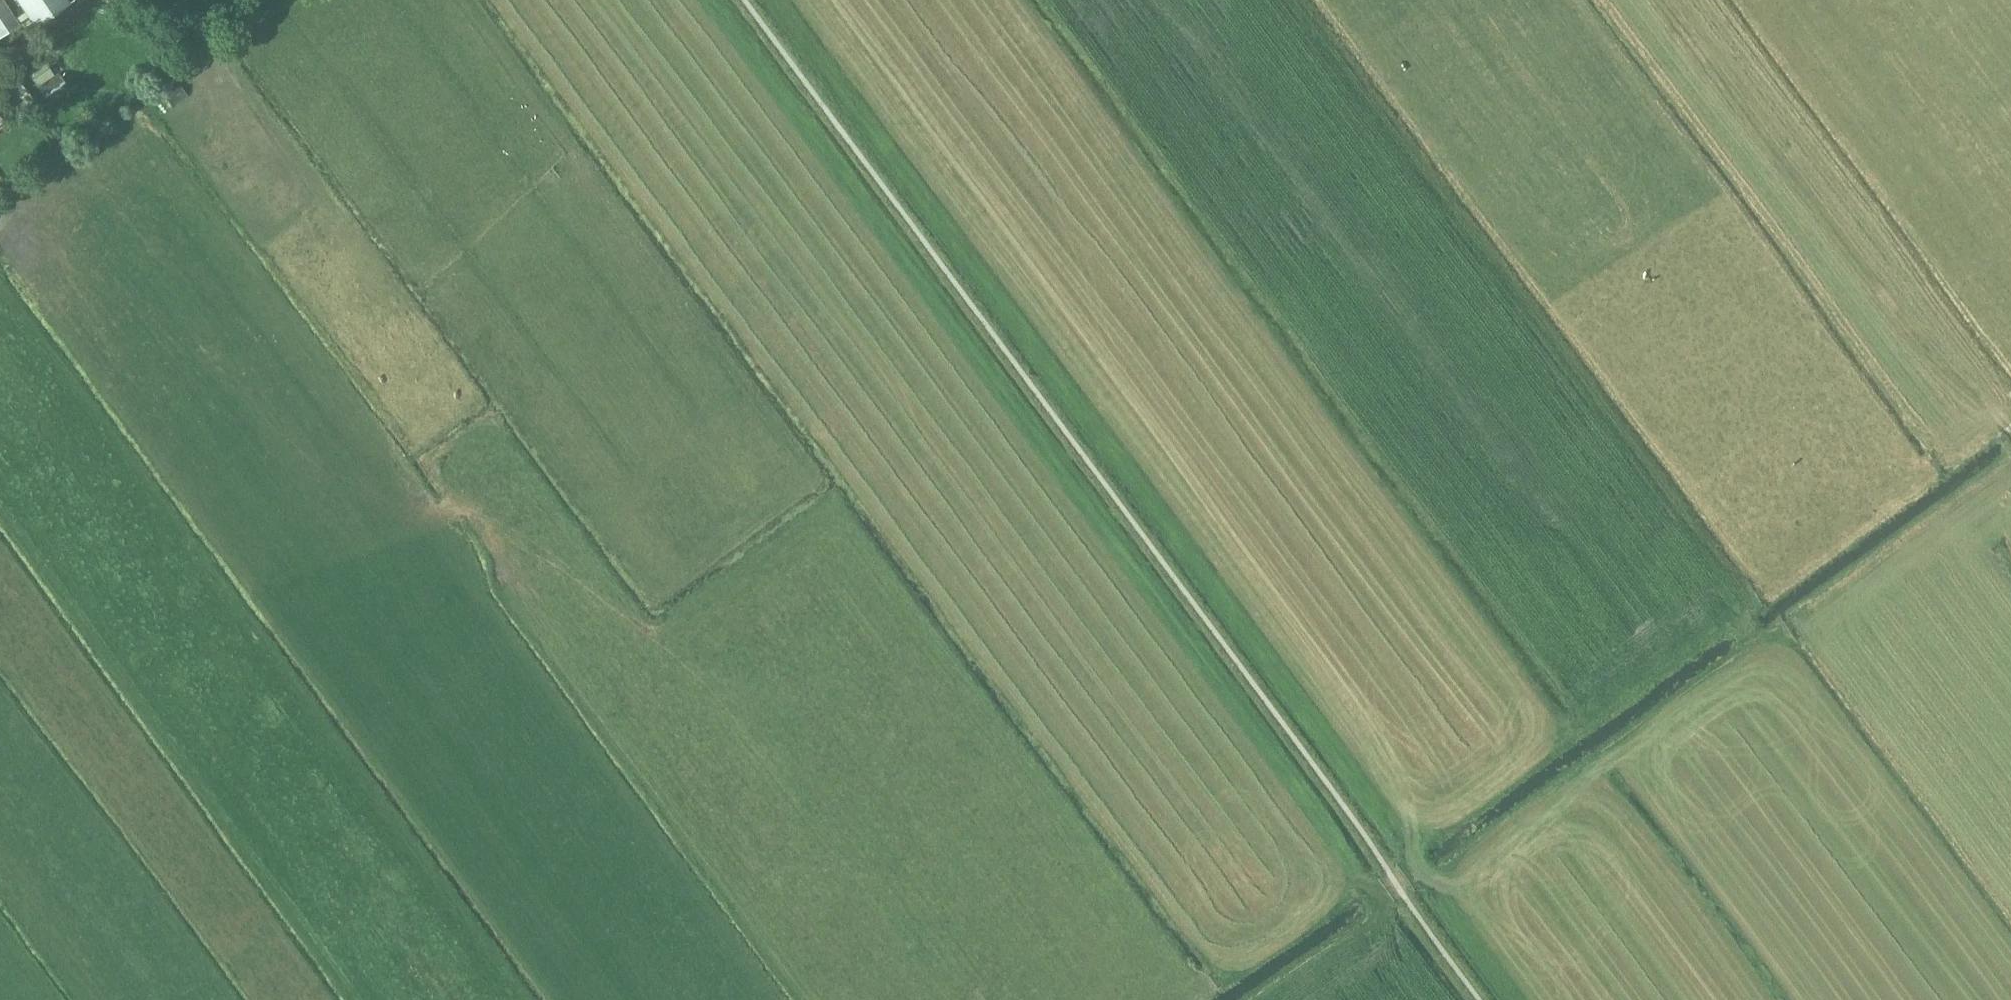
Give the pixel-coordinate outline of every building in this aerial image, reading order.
[(14,28),(7,16),(10,14),(1,0),(0,0),(0,37),(14,28)] [(34,27),(59,10),(57,6),(66,0),(16,0),(34,27)] [(37,85),(53,75),(45,62),(28,72),(37,85)] [(50,103),(69,90),(58,73),(38,87),(50,103)] [(172,106),(186,96),(179,85),(164,96),(172,106)]
